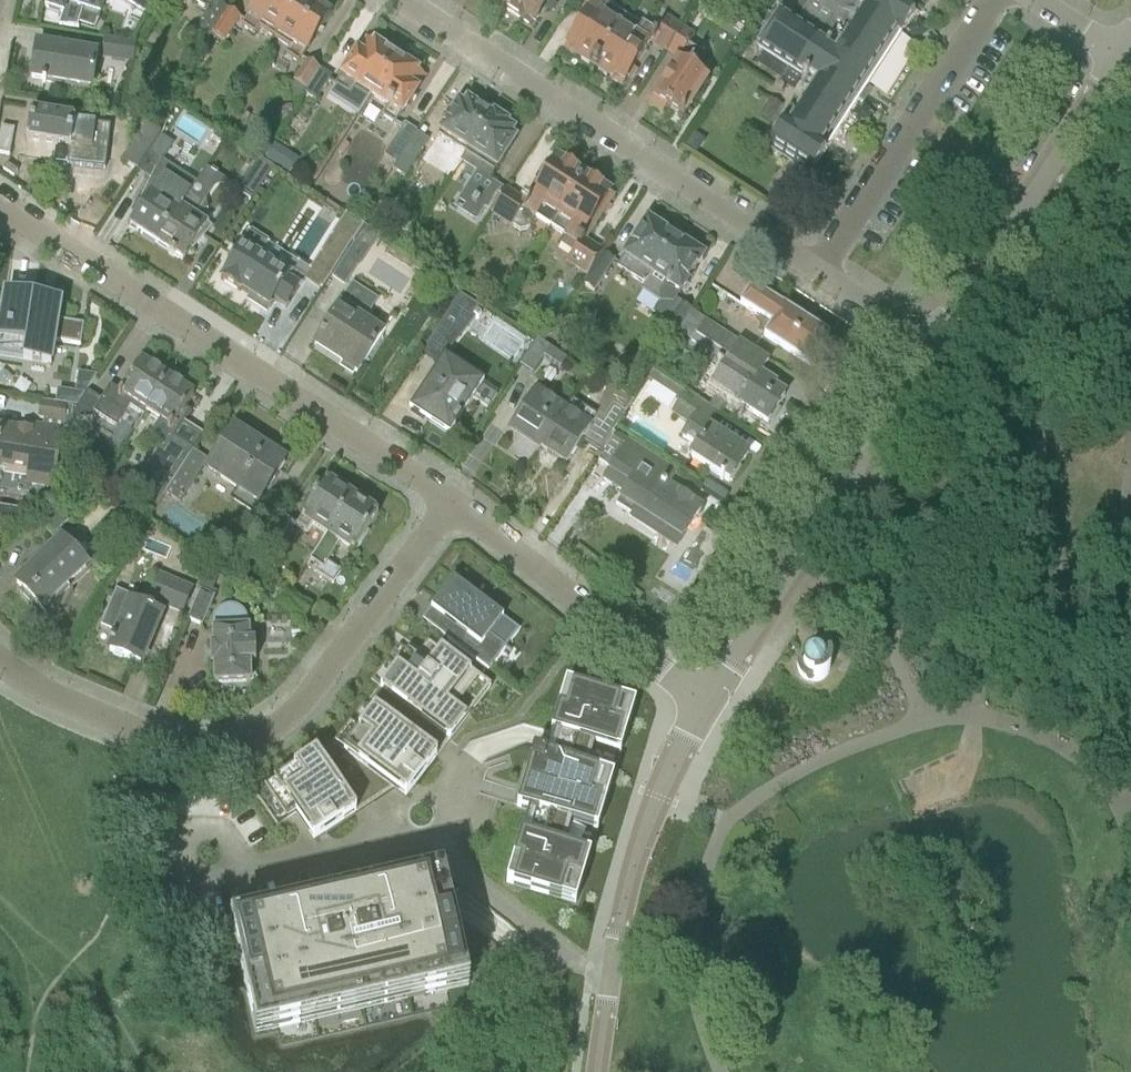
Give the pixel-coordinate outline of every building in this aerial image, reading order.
[(45,8),(64,14),(60,26),(77,29),(79,24),(94,29),(97,22),(99,22),(101,17),(102,17),(107,0),(48,0),(45,8)] [(145,15),(155,0),(154,0),(121,0),(145,15)] [(207,40),(226,11),(216,5),(220,0),(188,0),(207,12),(194,32),(207,40)] [(274,38),(298,0),(257,0),(240,27),(254,35),(259,29),(274,38)] [(274,38),(289,48),(284,55),(298,63),(328,17),(328,9),(322,5),(316,8),(303,0),(298,0),(274,38)] [(503,10),(509,0),(488,0),(503,10)] [(503,10),(531,28),(549,0),(509,0),(503,10)] [(592,68),(625,18),(610,8),(615,0),(585,0),(593,5),(564,50),(592,68)] [(698,7),(710,15),(716,6),(707,0),(702,0),(698,7)] [(757,50),(763,54),(788,70),(782,80),(781,81),(793,90),(801,78),(804,80),(801,85),(810,91),(794,115),(789,112),(768,144),(811,172),(912,16),(888,0),(809,0),(799,16),(812,24),(808,30),(828,42),(825,46),(779,16),(769,31),(757,50)] [(226,11),(207,40),(208,41),(212,35),(224,43),(238,19),(226,11)] [(649,42),(665,52),(682,27),(666,17),(659,28),(646,19),(640,28),(625,18),(592,68),(620,86),(649,42)] [(682,27),(665,52),(677,59),(648,104),(662,113),(666,107),(682,117),(707,79),(691,69),(701,55),(688,47),(695,36),(682,27)] [(103,56),(134,61),(137,44),(106,38),(103,56)] [(351,86),(369,98),(398,52),(382,42),(378,48),(366,40),(358,54),(356,53),(334,87),(346,94),(351,86)] [(33,57),(30,75),(32,75),(31,79),(43,81),(42,85),(46,85),(46,83),(51,84),(52,82),(90,88),(95,55),(58,50),(36,46),(35,58),(33,57)] [(398,52),(369,98),(387,109),(381,117),(394,125),(416,91),(414,90),(423,76),(411,69),(415,63),(398,52)] [(763,54),(756,64),(782,80),(788,70),(763,54)] [(293,83),(306,91),(319,71),(306,62),(293,83)] [(319,71),(306,91),(304,94),(315,101),(330,78),(319,71)] [(346,94),(334,87),(325,101),(355,120),(369,98),(351,86),(346,94)] [(769,100),(758,117),(770,125),(781,107),(769,100)] [(443,152),(460,162),(489,116),(487,115),(488,112),(477,105),(475,107),(466,101),(462,107),(457,104),(438,134),(450,141),(443,152)] [(30,114),(26,140),(69,147),(67,166),(104,171),(110,127),(74,122),(30,114)] [(489,116),(460,162),(475,172),(461,195),(484,210),(490,214),(493,210),(505,191),(487,180),(494,170),(501,159),(513,140),(508,137),(512,131),(504,126),(506,123),(492,115),(491,117),(489,116)] [(145,125),(121,161),(137,171),(161,135),(145,125)] [(403,125),(383,157),(395,165),(416,133),(403,125)] [(395,165),(392,170),(404,178),(428,141),(416,133),(395,165)] [(274,145),(265,159),(281,170),(290,156),(274,145)] [(137,214),(129,227),(155,244),(187,194),(188,195),(195,183),(168,166),(162,176),(160,174),(154,172),(158,162),(147,155),(137,171),(150,180),(135,213),(137,214)] [(290,156),(281,170),(290,176),(299,162),(290,156)] [(239,190),(252,199),(272,166),(259,158),(239,190)] [(536,219),(550,227),(582,178),(552,158),(523,203),(505,191),(490,214),(516,230),(526,231),(533,220),(535,221),(536,219)] [(566,264),(586,277),(601,253),(583,241),(612,197),(582,178),(550,227),(563,236),(558,245),(572,255),(566,264)] [(188,195),(187,194),(155,244),(169,253),(168,255),(174,258),(175,257),(182,261),(189,249),(192,251),(204,237),(201,235),(208,224),(190,213),(191,211),(204,208),(202,192),(189,195),(188,195)] [(484,210),(461,195),(451,210),(475,225),(484,210)] [(616,267),(644,285),(674,240),(658,230),(658,228),(659,227),(658,225),(658,224),(657,222),(656,221),(655,221),(653,220),(652,220),(650,221),(648,222),(647,223),(645,222),(616,267)] [(229,267),(220,281),(239,294),(240,292),(249,298),(247,302),(266,314),(273,302),(276,304),(284,309),(285,310),(287,307),(305,279),(292,271),(288,277),(260,259),(269,244),(248,231),(226,265),(229,267)] [(339,234),(308,282),(322,290),(352,242),(339,234)] [(644,285),(640,292),(641,292),(659,304),(672,305),(672,304),(675,299),(678,295),(689,277),(702,258),(699,257),(700,256),(700,255),(700,254),(700,253),(700,252),(700,251),(700,250),(699,250),(699,249),(698,249),(698,248),(697,248),(696,248),(696,247),(695,247),(694,247),(693,247),(693,248),(692,248),(691,248),(691,249),(690,249),(690,250),(689,250),(674,240),(644,285)] [(331,276),(344,284),(365,251),(352,243),(331,276)] [(601,253),(586,277),(581,285),(594,293),(614,262),(601,253)] [(325,328),(313,346),(356,374),(368,355),(384,331),(365,320),(377,301),(353,285),(341,304),(325,328)] [(770,325),(763,336),(809,366),(828,336),(812,326),(814,323),(799,313),(797,316),(782,306),(782,307),(751,287),(739,305),(770,325)] [(60,303),(47,302),(4,295),(0,320),(0,357),(16,359),(50,365),(54,342),(80,346),(83,325),(57,320),(60,303)] [(438,366),(411,410),(448,433),(450,435),(460,419),(458,417),(481,382),(478,381),(480,378),(481,377),(449,352),(475,319),(477,320),(480,316),(478,315),(482,310),(459,295),(419,354),(438,366)] [(691,312),(677,334),(692,343),(725,364),(711,387),(734,401),(733,403),(767,424),(768,422),(770,423),(778,412),(776,410),(784,397),(772,390),(774,387),(758,376),(767,361),(691,312)] [(535,339),(520,364),(533,373),(543,357),(560,368),(566,359),(549,348),(535,339)] [(87,392),(71,416),(72,417),(79,434),(80,436),(94,414),(95,415),(115,429),(128,409),(129,407),(143,416),(144,414),(145,412),(166,379),(164,377),(165,375),(152,366),(150,368),(142,363),(128,385),(122,394),(121,395),(109,387),(100,401),(88,393),(87,392)] [(652,372),(647,380),(680,402),(676,408),(671,416),(687,426),(679,440),(693,449),(688,457),(710,471),(729,483),(730,482),(731,483),(740,469),(738,468),(747,454),(729,442),(707,428),(716,414),(652,372)] [(78,375),(75,395),(83,396),(95,377),(78,375)] [(166,452),(138,495),(155,507),(164,493),(190,453),(191,452),(191,450),(201,435),(202,435),(192,428),(188,430),(183,427),(185,423),(184,423),(190,412),(185,409),(193,396),(185,391),(187,389),(174,380),(172,383),(166,379),(145,412),(160,422),(159,424),(148,441),(160,449),(166,452)] [(523,408),(512,427),(523,434),(541,446),(566,407),(557,401),(547,395),(536,388),(523,408)] [(621,391),(604,416),(617,425),(634,399),(621,391)] [(541,446),(539,448),(565,465),(577,446),(583,437),(603,450),(619,426),(617,425),(604,416),(573,396),(566,407),(541,446)] [(3,468),(30,473),(27,485),(49,489),(51,490),(61,434),(61,432),(66,430),(69,438),(79,434),(72,417),(71,416),(72,408),(67,408),(66,407),(40,402),(37,419),(44,421),(42,430),(36,429),(35,435),(0,429),(0,470),(3,468)] [(229,500),(251,513),(284,463),(265,451),(269,445),(237,425),(234,430),(233,429),(204,473),(234,492),(229,500)] [(616,433),(597,462),(609,469),(602,480),(623,493),(616,505),(632,515),(657,532),(662,526),(681,538),(701,508),(668,486),(677,473),(628,441),(616,433)] [(190,453),(164,493),(180,503),(203,467),(206,462),(191,452),(190,453)] [(312,526),(326,535),(350,498),(347,496),(349,492),(327,478),(295,527),(306,535),(312,526)] [(350,498),(326,535),(309,562),(322,571),(340,544),(352,553),(377,515),(350,498)] [(0,506),(0,520),(20,524),(23,509),(0,505),(0,506)] [(259,540),(275,550),(292,522),(277,513),(259,540)] [(57,540),(29,568),(13,584),(21,592),(19,595),(27,604),(30,601),(38,610),(83,566),(57,540)] [(856,570),(863,574),(869,566),(861,562),(856,570)] [(109,652),(140,665),(164,606),(181,613),(190,590),(158,577),(149,600),(150,600),(146,610),(130,604),(132,599),(114,591),(99,628),(116,636),(115,640),(113,640),(111,644),(112,645),(109,652)] [(451,583),(434,605),(432,608),(450,622),(456,626),(455,629),(448,637),(446,640),(488,671),(504,649),(505,648),(501,645),(492,638),(492,639),(489,637),(488,636),(490,633),(501,619),(496,615),(488,609),(489,608),(481,603),(477,600),(472,597),(473,596),(475,594),(465,587),(458,581),(457,584),(453,581),(451,583)] [(199,591),(187,620),(201,626),(213,597),(199,591)] [(214,662),(214,682),(249,681),(249,661),(255,661),(254,643),(248,643),(248,627),(244,627),(244,623),(246,623),(246,621),(244,621),(242,614),(237,610),(230,608),(223,610),(218,615),(216,622),(215,622),(215,623),(217,623),(217,628),(213,628),(213,644),(211,644),(211,662),(214,662)] [(363,704),(332,744),(333,744),(393,790),(405,800),(436,760),(449,742),(490,688),(428,641),(420,651),(415,658),(399,646),(397,647),(371,682),(377,687),(364,705),(363,704)] [(810,681),(811,681),(814,682),(817,682),(818,681),(821,681),(824,679),(825,678),(826,678),(828,676),(829,673),(830,671),(831,669),(831,666),(831,665),(831,664),(831,662),(830,661),(829,658),(828,657),(823,659),(822,658),(820,657),(819,657),(817,656),(815,656),(813,656),(812,657),(810,658),(808,660),(804,655),(803,656),(802,658),(801,659),(800,662),(800,664),(800,666),(800,669),(800,671),(801,672),(802,675),(803,676),(805,678),(807,680),(810,681)] [(613,778),(582,769),(589,745),(620,754),(635,704),(565,684),(543,757),(532,754),(532,755),(516,808),(527,811),(506,884),(575,905),(590,855),(559,846),(566,822),(597,831),(613,778)] [(273,782),(255,794),(277,828),(295,816),(313,843),(355,815),(393,790),(333,744),(316,755),(315,754),(273,782)] [(450,919),(441,879),(248,923),(248,920),(245,921),(249,937),(233,940),(245,994),(248,993),(254,1021),(268,1018),(271,1030),(452,989),(449,976),(462,973),(450,919)]
